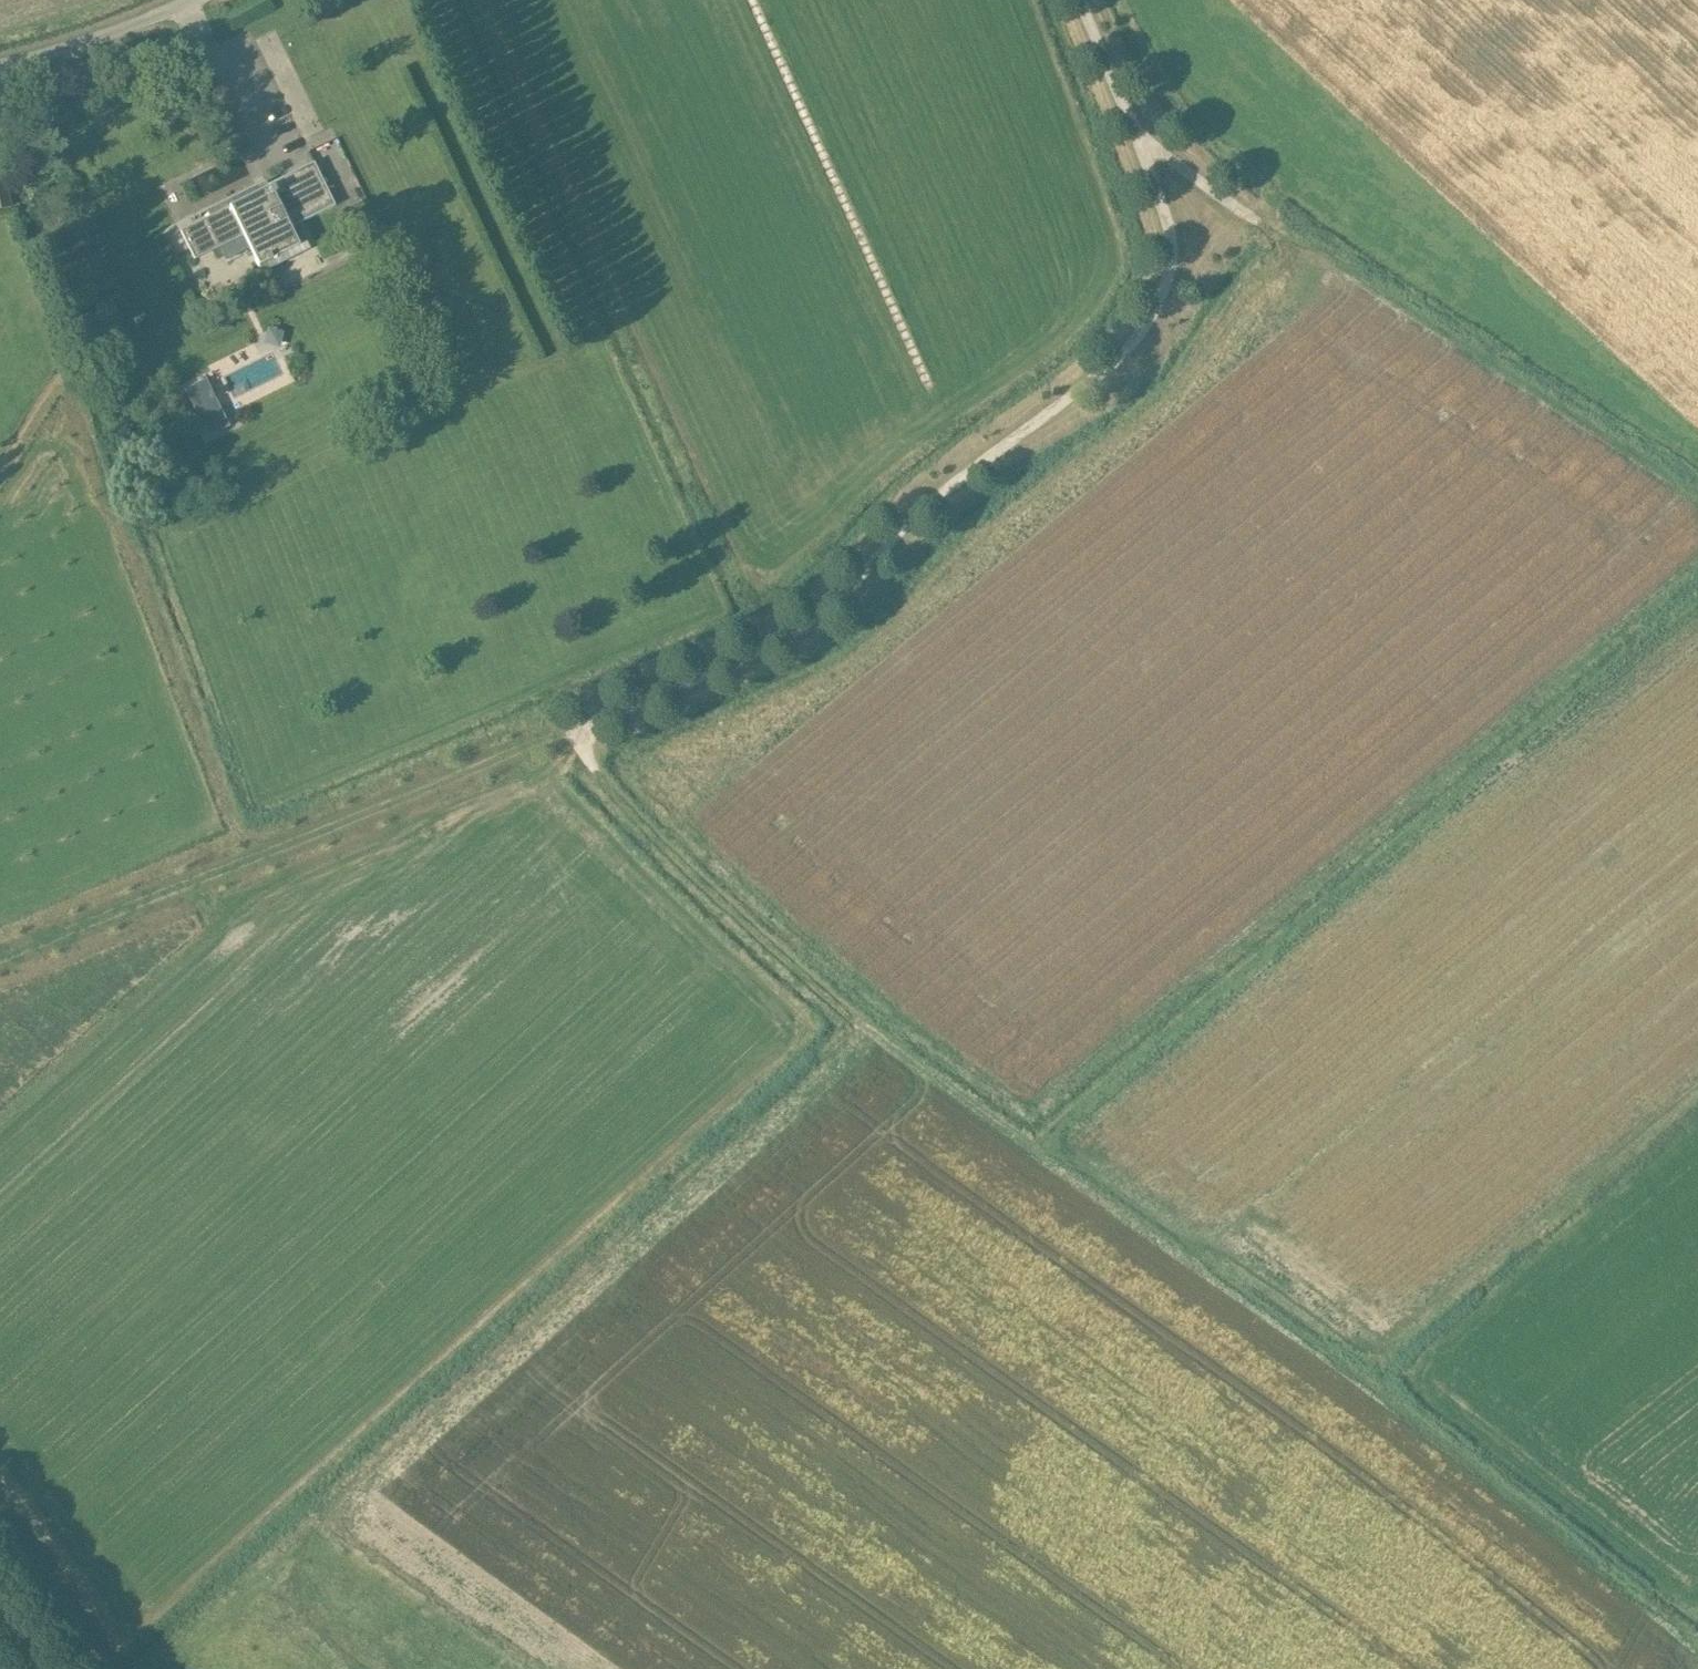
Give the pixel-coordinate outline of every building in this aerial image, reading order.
[(313,163),(266,185),(265,183),(205,211),(208,218),(180,231),(193,258),(243,235),(257,265),(297,246),(288,227),(333,206),(313,163)] [(10,207),(2,175),(0,175),(0,210),(10,207)] [(205,379),(187,388),(211,436),(229,427),(205,379)]
